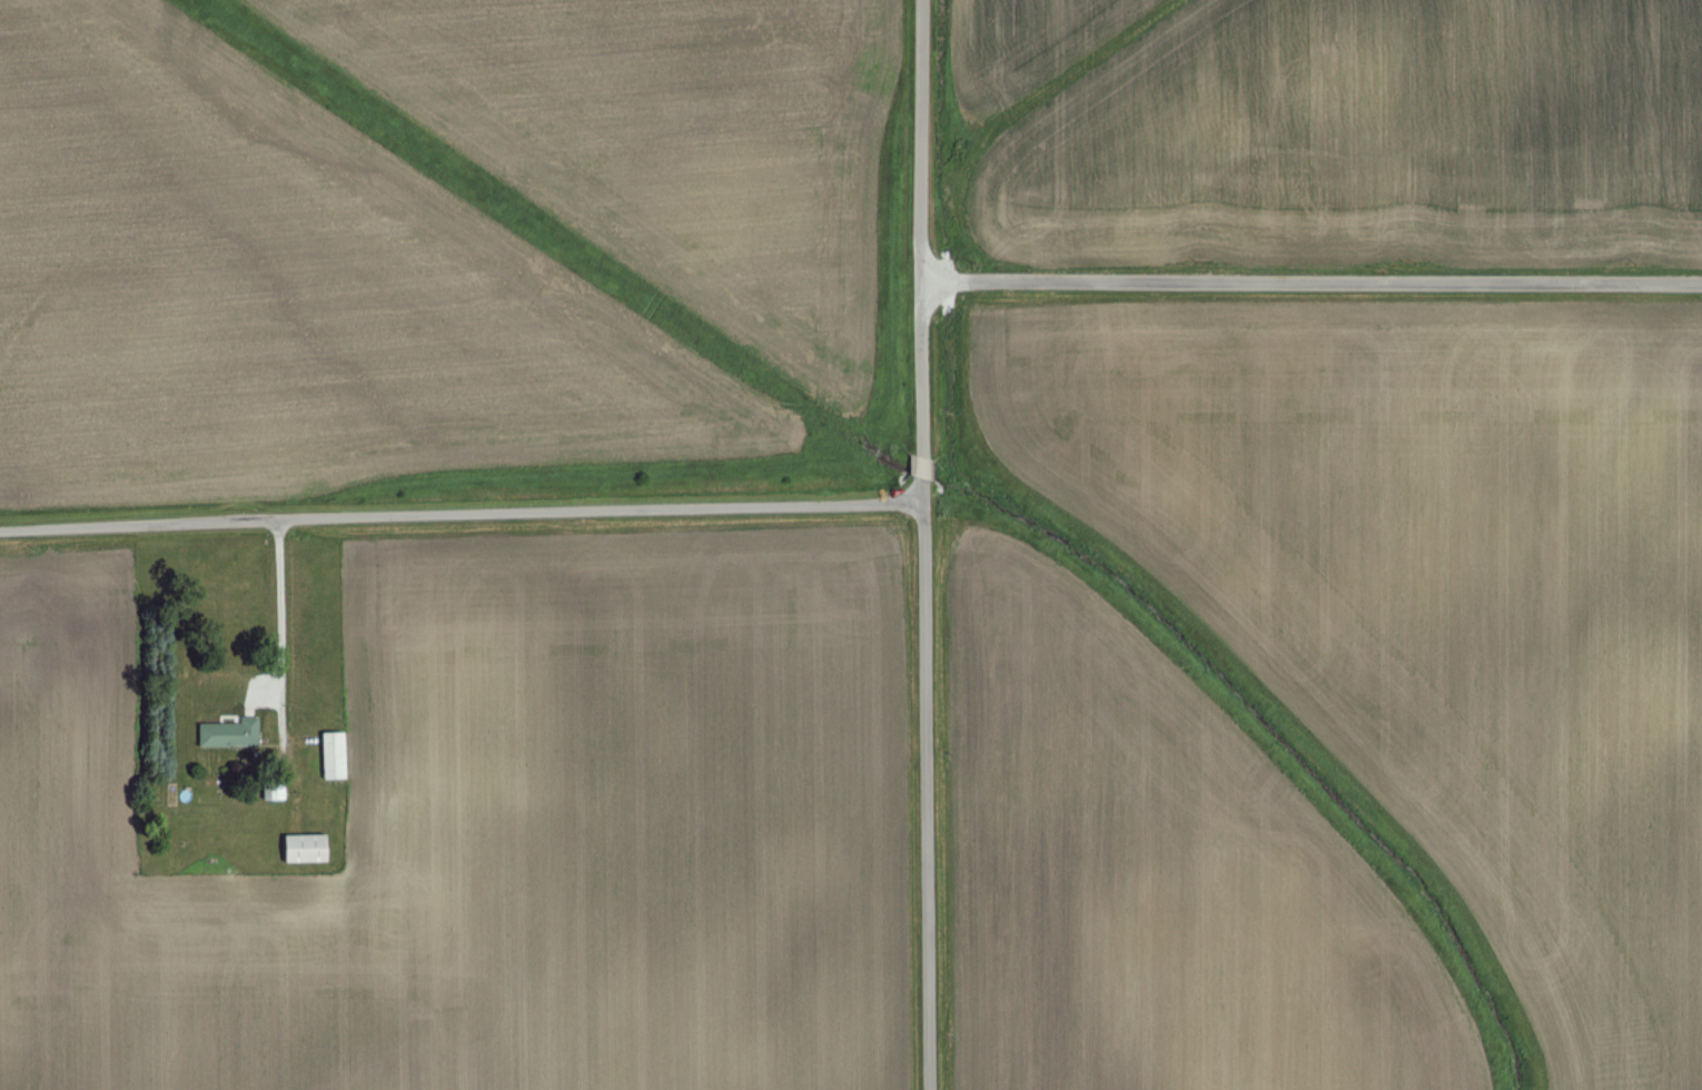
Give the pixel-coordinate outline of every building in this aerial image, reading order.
[(198,723),(198,745),(256,745),(256,716),(240,716),(240,722),(198,723)] [(326,836),(284,837),(284,845),(278,846),(279,860),(327,858),(326,836)]
